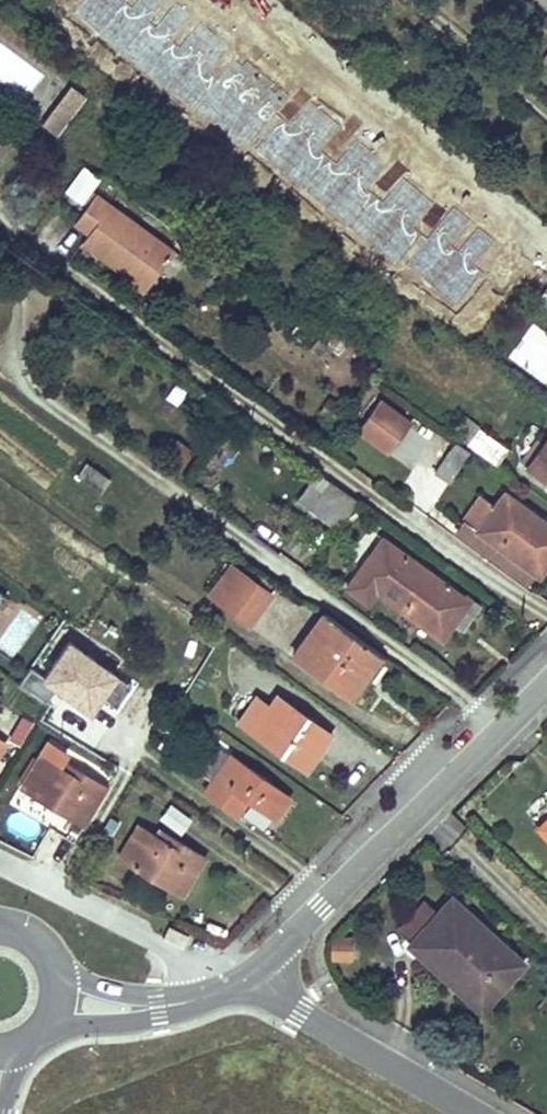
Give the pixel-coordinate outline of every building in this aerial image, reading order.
[(65,80),(39,121),(58,133),(84,92),(65,80)] [(8,139),(0,133),(0,150),(8,139)] [(99,178),(84,167),(67,190),(82,201),(99,178)] [(147,289),(152,282),(182,305),(204,273),(95,194),(74,222),(88,233),(82,242),(147,289)] [(376,262),(368,271),(404,297),(411,288),(376,262)] [(182,305),(152,282),(147,289),(145,291),(175,314),(182,305)] [(369,355),(308,310),(298,322),(310,331),(360,367),(369,355)] [(310,331),(298,322),(291,332),(302,341),(310,331)] [(410,423),(379,400),(356,432),(386,455),(410,423)] [(502,449),(460,420),(450,433),(458,439),(473,450),(491,463),(502,449)] [(473,450),(458,439),(436,471),(448,481),(473,450)] [(522,461),(530,467),(546,479),(546,443),(546,445),(539,439),(522,461)] [(101,493),(111,479),(86,461),(76,476),(101,493)] [(356,500),(329,481),(319,494),(309,508),(336,527),(356,500)] [(319,494),(308,488),(299,500),(309,508),(319,494)] [(464,521),(511,555),(503,566),(530,585),(538,575),(540,577),(546,567),(546,559),(546,558),(546,556),(546,524),(506,494),(495,508),(480,498),(464,521)] [(511,555),(464,521),(456,532),(503,566),(511,555)] [(447,623),(465,598),(383,538),(347,586),(367,601),(376,591),(441,638),(450,626),(447,623)] [(243,574),(231,565),(211,594),(223,603),(243,574)] [(271,595),(243,574),(223,603),(251,623),(271,595)] [(479,608),(465,598),(447,623),(450,626),(460,634),(479,608)] [(376,650),(325,613),(294,654),(351,696),(366,676),(360,671),(376,650)] [(80,636),(72,647),(90,661),(98,650),(80,636)] [(90,661),(72,647),(69,645),(45,676),(100,716),(123,684),(90,661)] [(382,654),(376,650),(360,671),(366,676),(382,654)] [(314,748),(327,731),(278,696),(270,708),(257,698),(241,722),(308,769),(321,753),(314,748)] [(33,725),(24,719),(13,737),(22,742),(33,725)] [(334,736),(327,731),(314,748),(321,753),(334,736)] [(213,782),(208,790),(237,812),(248,797),(277,816),(289,799),(219,748),(200,773),(213,782)] [(68,773),(59,768),(41,757),(24,787),(84,824),(106,787),(72,766),(68,773)] [(72,766),(63,761),(59,768),(68,773),(72,766)] [(180,832),(191,815),(169,801),(158,818),(180,832)] [(131,826),(119,819),(105,842),(117,849),(131,826)] [(165,843),(157,838),(139,827),(121,858),(182,895),(204,858),(170,836),(165,843)] [(170,836),(161,831),(157,838),(165,843),(170,836)] [(425,958),(432,951),(489,1002),(524,963),(452,899),(437,915),(411,943),(409,945),(425,958)] [(437,915),(425,903),(399,932),(411,943),(437,915)] [(350,940),(332,940),(332,961),(350,962),(350,940)] [(489,1002),(432,951),(425,958),(482,1010),(489,1002)]
